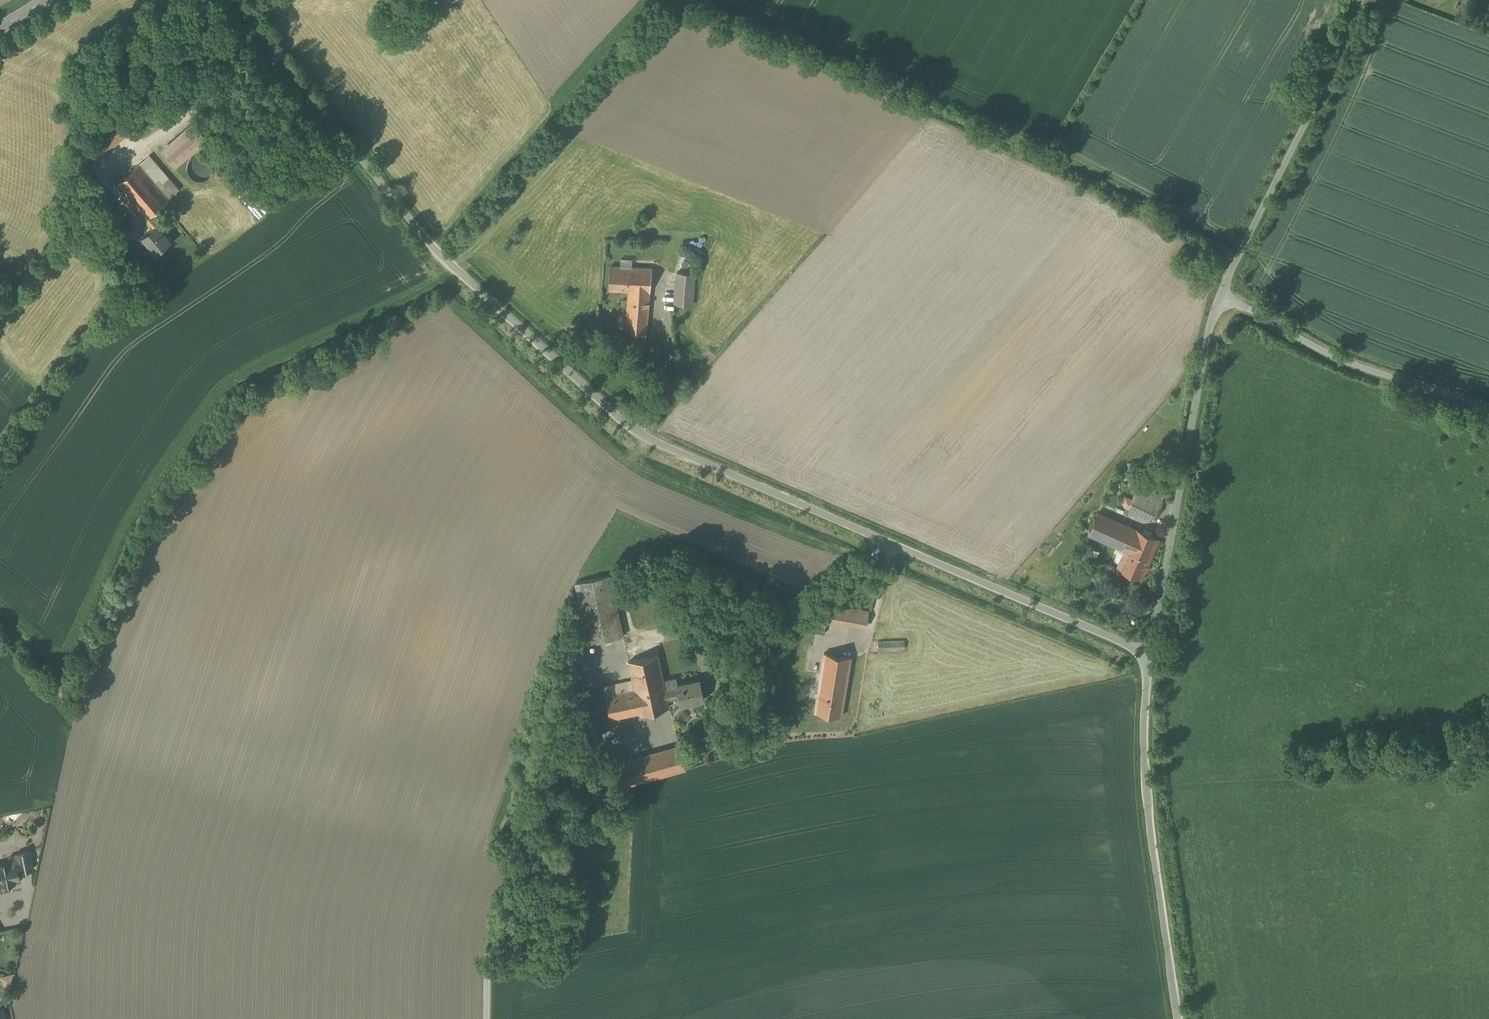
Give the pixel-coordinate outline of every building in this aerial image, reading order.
[(400,0),(396,9),(409,15),(413,6),(400,0)] [(124,105),(89,135),(105,152),(139,123),(124,105)] [(207,139),(194,124),(186,130),(199,145),(207,139)] [(186,130),(163,150),(176,165),(199,145),(186,130)] [(180,189),(150,155),(116,184),(146,218),(180,189)] [(205,155),(201,155),(197,155),(195,156),(193,157),(191,159),(190,161),(189,163),(188,164),(188,166),(188,168),(188,170),(189,171),(189,172),(190,174),(191,176),(192,177),(193,178),(195,179),(197,180),(199,180),(202,180),(204,180),(205,180),(207,179),(209,177),(211,175),(212,174),(213,172),(213,170),(213,169),(214,167),(213,165),(213,164),(213,163),(212,161),(211,160),(210,159),(209,158),(207,156),(205,155)] [(157,225),(143,236),(157,253),(171,242),(157,225)] [(628,268),(610,267),(609,289),(628,290),(629,266),(628,266),(628,268)] [(652,268),(629,266),(628,290),(629,290),(627,315),(648,317),(650,293),(652,268)] [(695,274),(677,273),(675,304),(693,305),(695,274)] [(648,317),(627,315),(626,331),(626,332),(646,333),(647,333),(648,317)] [(646,333),(626,332),(626,340),(646,342),(646,333)] [(1143,479),(1129,476),(1128,484),(1142,487),(1143,479)] [(1163,500),(1138,489),(1129,507),(1154,518),(1163,500)] [(1106,516),(1098,512),(1088,534),(1097,537),(1106,516)] [(1106,516),(1097,537),(1104,541),(1113,519),(1106,516)] [(1158,539),(1113,519),(1104,541),(1126,551),(1129,545),(1144,553),(1147,546),(1154,550),(1158,539)] [(1144,553),(1129,545),(1126,551),(1118,568),(1141,579),(1154,550),(1147,546),(1144,553)] [(610,575),(576,583),(580,600),(614,593),(610,575)] [(614,593),(580,600),(589,643),(623,636),(614,593)] [(850,609),(830,606),(827,621),(847,624),(850,609)] [(869,612),(850,609),(847,624),(866,627),(869,612)] [(827,622),(816,620),(814,632),(824,634),(827,622)] [(575,636),(564,639),(568,657),(579,655),(575,636)] [(851,657),(824,653),(820,680),(847,684),(851,657)] [(658,655),(629,661),(634,688),(628,689),(627,682),(604,686),(611,719),(640,712),(640,713),(669,707),(668,699),(666,690),(664,680),(658,655)] [(676,678),(664,680),(666,690),(677,687),(677,685),(678,684),(676,678)] [(678,684),(677,685),(677,687),(666,690),(668,699),(679,697),(681,704),(705,699),(700,679),(678,684)] [(847,684),(820,680),(815,712),(842,716),(847,684)] [(593,714),(582,717),(583,723),(595,721),(593,714)] [(680,745),(668,749),(674,772),(686,769),(680,745)] [(668,749),(622,762),(628,785),(674,772),(668,749)] [(29,851),(18,854),(19,860),(21,870),(21,871),(33,869),(29,851)] [(0,864),(0,884),(5,883),(5,885),(15,883),(14,881),(20,879),(18,871),(21,870),(19,860),(0,864)]
